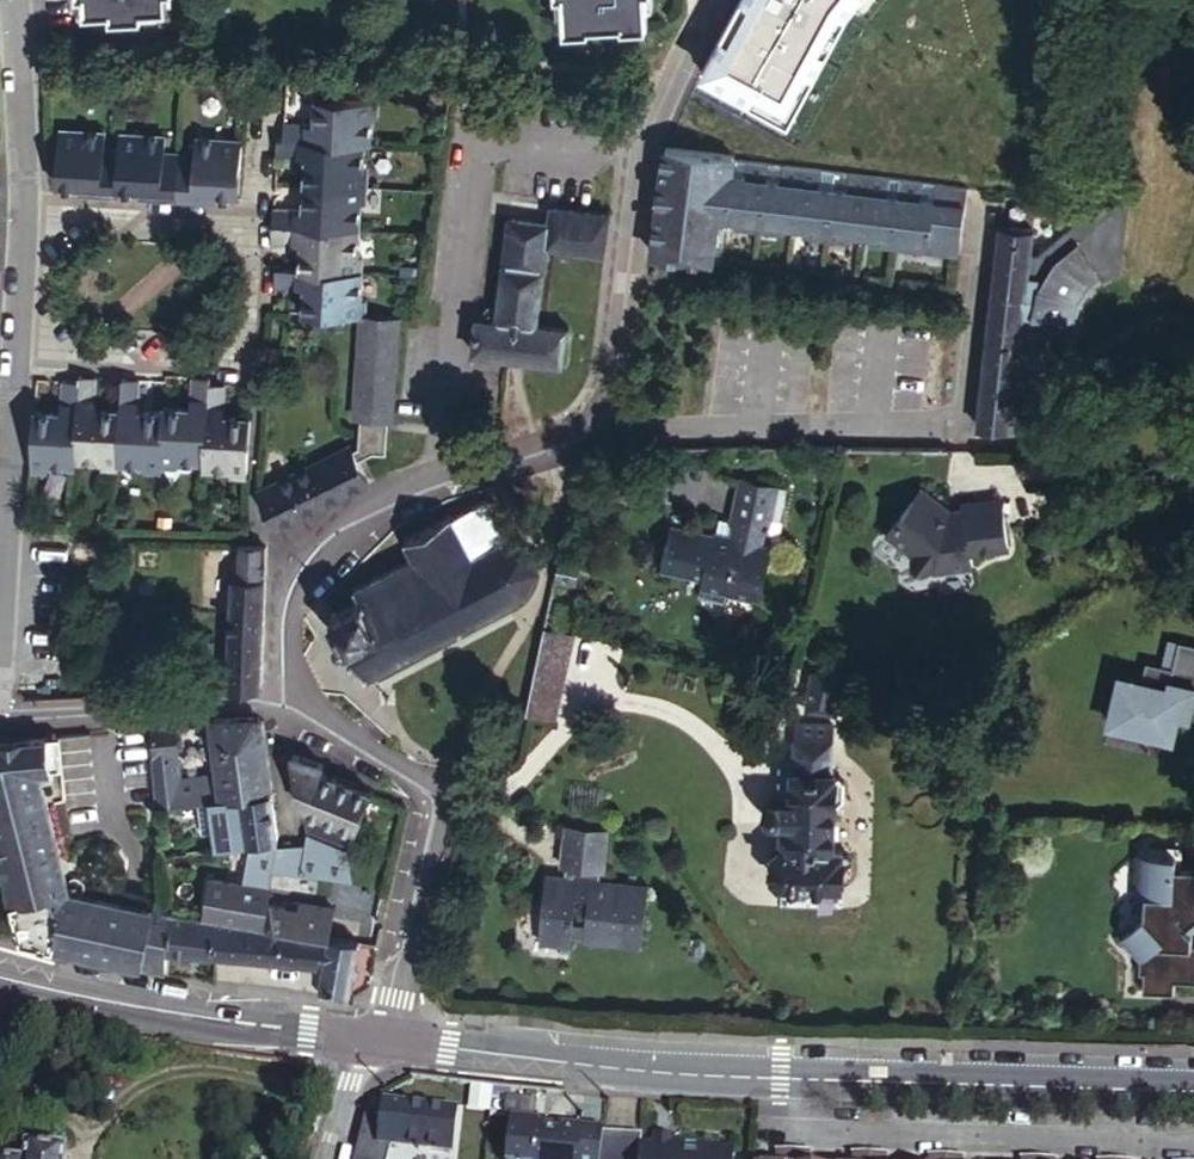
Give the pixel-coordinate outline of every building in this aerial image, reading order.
[(82,11),(114,10),(114,18),(143,18),(144,7),(165,7),(170,8),(170,0),(82,0),(82,11)] [(646,42),(645,23),(645,4),(655,4),(654,0),(557,0),(557,8),(566,8),(567,27),(568,44),(646,42)] [(817,35),(834,0),(743,0),(729,21),(817,35)] [(645,4),(645,23),(655,23),(655,4),(645,4)] [(164,18),(165,7),(144,7),(143,18),(164,18)] [(566,8),(557,8),(557,27),(567,27),(566,8)] [(290,116),(289,135),(366,139),(373,139),(374,113),(368,112),(369,95),(320,92),(318,118),(290,116)] [(368,112),(374,113),(380,113),(380,95),(369,95),(368,112)] [(120,188),(121,148),(105,146),(106,134),(61,131),(57,185),(78,186),(100,187),(99,194),(119,195),(120,188)] [(179,198),(182,149),(167,148),(168,136),(122,134),(121,148),(120,188),(139,189),(160,190),(159,197),(179,198)] [(311,153),(309,176),(359,179),(360,160),(365,161),(366,139),(289,135),(282,134),(281,152),(311,153)] [(200,138),(199,150),(182,149),(179,198),(197,199),(198,192),(220,193),(242,195),(245,140),(200,138)] [(732,155),(666,150),(654,255),(720,263),(723,228),(724,224),(731,160),(732,155)] [(371,180),(372,161),(365,161),(360,160),(359,179),(371,180)] [(765,163),(731,160),(724,224),(735,225),(734,229),(758,232),(765,163)] [(799,167),(765,163),(758,232),(781,234),(781,230),(793,231),(799,167)] [(825,239),(832,171),(799,167),(793,231),(804,233),(803,236),(825,239)] [(859,238),(866,174),(832,171),(825,239),(847,241),(848,237),(859,238)] [(900,178),(866,174),(859,238),(870,240),(869,244),(893,246),(893,242),(900,178)] [(362,220),(363,196),(358,195),(359,179),(309,176),(308,200),(279,198),(278,215),(362,220)] [(956,253),(964,185),(900,178),(893,242),(901,243),(901,247),(956,253)] [(371,196),(371,180),(359,179),(358,195),(363,196),(371,196)] [(100,187),(78,186),(77,193),(99,194),(100,187)] [(139,196),(159,197),(160,190),(139,189),(139,196)] [(198,192),(197,199),(219,200),(220,193),(198,192)] [(1020,341),(1012,405),(1019,406),(1038,408),(1045,347),(1035,345),(1036,333),(1047,335),(1064,337),(1071,333),(1081,315),(1086,296),(1095,283),(1128,268),(1119,257),(1128,252),(1127,206),(1123,200),(1107,215),(1102,210),(1086,224),(1081,219),(1039,254),(1031,253),(1035,228),(1002,224),(990,320),(995,320),(993,338),(1020,341)] [(520,360),(563,364),(563,362),(565,338),(566,331),(535,328),(539,272),(542,272),(545,248),(601,254),(605,211),(549,204),(547,223),(508,218),(498,324),(476,322),(473,355),(515,359),(520,360)] [(361,245),(362,220),(278,215),(277,233),(307,235),(306,262),(354,265),(355,245),(361,245)] [(366,266),(367,246),(361,245),(355,245),(354,265),(366,266)] [(309,315),(357,317),(358,298),(364,298),(366,266),(354,265),(306,262),(282,261),(281,278),(310,280),(309,315)] [(357,317),(368,317),(369,298),(364,298),(358,298),(357,317)] [(403,421),(410,319),(368,317),(362,418),(369,419),(395,421),(403,421)] [(1047,335),(1036,333),(1035,345),(1045,347),(1047,335)] [(993,338),(988,337),(977,427),(1009,432),(1012,405),(1020,341),(993,338)] [(565,338),(563,362),(576,362),(579,339),(565,338)] [(189,405),(164,404),(164,410),(162,450),(177,451),(177,458),(206,459),(208,383),(209,375),(191,373),(189,405)] [(93,406),(95,376),(78,374),(78,382),(75,458),(100,459),(100,454),(116,455),(118,408),(93,406)] [(120,377),(118,408),(116,455),(116,461),(145,462),(145,456),(162,456),(162,450),(164,410),(136,409),(138,378),(120,377)] [(75,458),(78,382),(62,380),(60,412),(38,411),(35,457),(53,458),(52,466),(74,466),(75,458)] [(223,414),(224,384),(208,383),(206,459),(205,468),(230,469),(230,464),(246,465),(249,416),(223,414)] [(1019,406),(1012,405),(1009,432),(1024,434),(1025,422),(1017,421),(1019,406)] [(368,430),(345,443),(357,464),(379,451),(380,432),(395,433),(395,421),(369,419),(368,430)] [(394,452),(395,433),(380,432),(379,451),(394,452)] [(255,488),(276,524),(322,498),(362,475),(357,464),(345,443),(342,437),(255,488)] [(177,451),(162,450),(162,456),(162,463),(177,464),(177,458),(177,451)] [(116,467),(116,461),(116,455),(100,454),(100,459),(99,467),(116,467)] [(162,463),(162,456),(145,456),(145,462),(144,469),(162,469),(162,463)] [(53,458),(35,457),(34,472),(52,473),(52,466),(53,458)] [(245,477),(246,465),(230,464),(230,469),(230,476),(245,477)] [(725,579),(722,587),(755,595),(767,541),(758,539),(761,525),(764,526),(774,482),(735,473),(725,517),(729,517),(725,531),(665,518),(655,563),(701,573),(725,579)] [(940,503),(920,486),(882,531),(907,552),(908,561),(917,569),(926,568),(930,571),(968,567),(966,554),(1005,550),(999,499),(960,503),(961,513),(946,515),(937,507),(940,503)] [(533,576),(538,577),(537,570),(533,570),(524,551),(525,548),(521,546),(519,551),(500,553),(497,547),(505,543),(504,542),(509,539),(507,535),(502,537),(495,522),(499,519),(497,514),(492,517),(486,505),(491,503),(489,499),(485,501),(482,497),(478,499),(480,503),(451,517),(450,514),(446,516),(444,512),(439,514),(441,519),(429,525),(427,521),(423,523),(425,527),(406,536),(405,532),(399,534),(402,538),(398,540),(400,544),(404,542),(411,556),(406,558),(408,562),(394,569),(393,565),(387,568),(389,572),(377,578),(375,574),(370,577),(372,581),(360,587),(358,583),(353,585),(355,589),(353,590),(357,599),(353,601),(355,603),(336,612),(334,608),(330,610),(333,615),(330,616),(330,617),(326,619),(329,623),(332,621),(337,631),(334,634),(335,638),(336,641),(338,643),(342,643),(343,643),(342,647),(346,647),(353,662),(352,665),(355,665),(359,671),(354,674),(356,678),(362,675),(363,678),(368,676),(366,672),(381,665),(382,669),(386,666),(385,663),(401,655),(403,658),(407,656),(406,653),(424,644),(426,648),(430,645),(429,641),(439,636),(440,640),(445,637),(443,634),(458,627),(459,631),(465,628),(463,624),(474,619),(476,622),(481,620),(480,616),(493,609),(494,613),(500,610),(499,607),(513,599),(515,603),(520,600),(518,594),(533,576)] [(943,505),(940,503),(937,507),(946,515),(961,513),(960,503),(943,505)] [(228,689),(257,688),(262,544),(232,543),(228,689)] [(581,557),(558,551),(553,576),(574,582),(581,557)] [(725,579),(701,573),(699,582),(722,587),(725,579)] [(541,629),(526,687),(521,710),(554,718),(572,636),(541,629)] [(1105,674),(1104,722),(1169,726),(1169,714),(1170,693),(1183,694),(1183,672),(1193,673),(1193,632),(1157,630),(1156,657),(1145,657),(1129,656),(1128,674),(1105,674)] [(188,676),(202,676),(203,654),(189,654),(188,676)] [(798,699),(828,699),(828,673),(798,673),(798,699)] [(267,792),(259,726),(250,718),(228,719),(233,752),(237,777),(240,796),(267,792)] [(233,752),(228,719),(214,720),(218,753),(233,752)] [(147,726),(151,756),(175,754),(184,754),(182,734),(199,732),(198,721),(147,726)] [(790,847),(780,847),(773,854),(772,878),(779,884),(840,884),(840,879),(845,879),(849,876),(849,858),(844,853),(840,853),(839,848),(829,847),(829,806),(833,805),(837,802),(838,778),(834,775),(826,775),(826,723),(789,722),(788,760),(782,760),(776,764),(776,801),(769,800),(764,802),(763,806),(763,809),(764,813),(766,816),(769,818),(772,819),(775,820),(780,820),(790,820),(790,847)] [(42,737),(45,765),(59,764),(56,735),(42,737)] [(21,739),(0,741),(0,864),(19,937),(165,964),(165,944),(166,911),(163,911),(162,900),(146,896),(145,905),(69,889),(70,881),(62,883),(35,777),(45,774),(45,765),(42,737),(21,739)] [(322,762),(293,752),(300,802),(348,822),(362,787),(320,769),(322,762)] [(156,808),(169,806),(176,805),(186,804),(185,796),(178,796),(175,754),(151,756),(156,808)] [(195,803),(240,796),(237,777),(192,782),(195,803)] [(348,822),(355,826),(370,791),(362,787),(348,822)] [(242,810),(246,843),(273,840),(267,792),(240,796),(242,810)] [(323,833),(350,845),(355,826),(348,822),(300,802),(302,816),(302,825),(323,833)] [(246,843),(242,810),(227,811),(233,845),(246,843)] [(790,820),(780,820),(780,847),(790,847),(790,820)] [(577,838),(578,827),(569,826),(560,825),(559,836),(565,837),(562,867),(566,867),(565,877),(576,879),(577,869),(601,871),(606,872),(609,842),(577,838)] [(577,838),(609,842),(610,830),(578,827),(577,838)] [(350,845),(323,833),(313,853),(343,867),(350,845)] [(1182,928),(1193,918),(1193,870),(1174,868),(1175,857),(1148,855),(1137,865),(1135,895),(1143,896),(1142,915),(1118,935),(1137,957),(1136,972),(1141,973),(1139,992),(1170,995),(1171,983),(1193,985),(1193,947),(1190,947),(1189,936),(1182,928)] [(576,879),(565,877),(546,876),(539,943),(572,947),(573,937),(585,938),(585,941),(641,947),(647,885),(601,880),(601,871),(577,869),(576,879)] [(264,925),(273,926),(327,933),(330,906),(298,901),(297,910),(267,905),(264,925)] [(166,911),(165,944),(213,949),(215,918),(166,911)] [(264,925),(215,918),(213,949),(269,956),(273,926),(264,925)] [(269,956),(325,962),(331,933),(327,933),(273,926),(269,956)] [(331,933),(325,962),(318,991),(348,994),(361,938),(331,933)] [(598,1133),(598,1128),(556,1124),(555,1131),(538,1130),(540,1118),(504,1114),(499,1158),(595,1158),(598,1133)] [(595,1158),(729,1158),(730,1157),(699,1154),(699,1148),(667,1145),(651,1144),(647,1144),(648,1149),(635,1148),(636,1135),(598,1133),(595,1158)] [(652,1137),(651,1144),(667,1145),(668,1139),(652,1137)] [(790,1151),(775,1150),(774,1158),(790,1158),(790,1151)]
